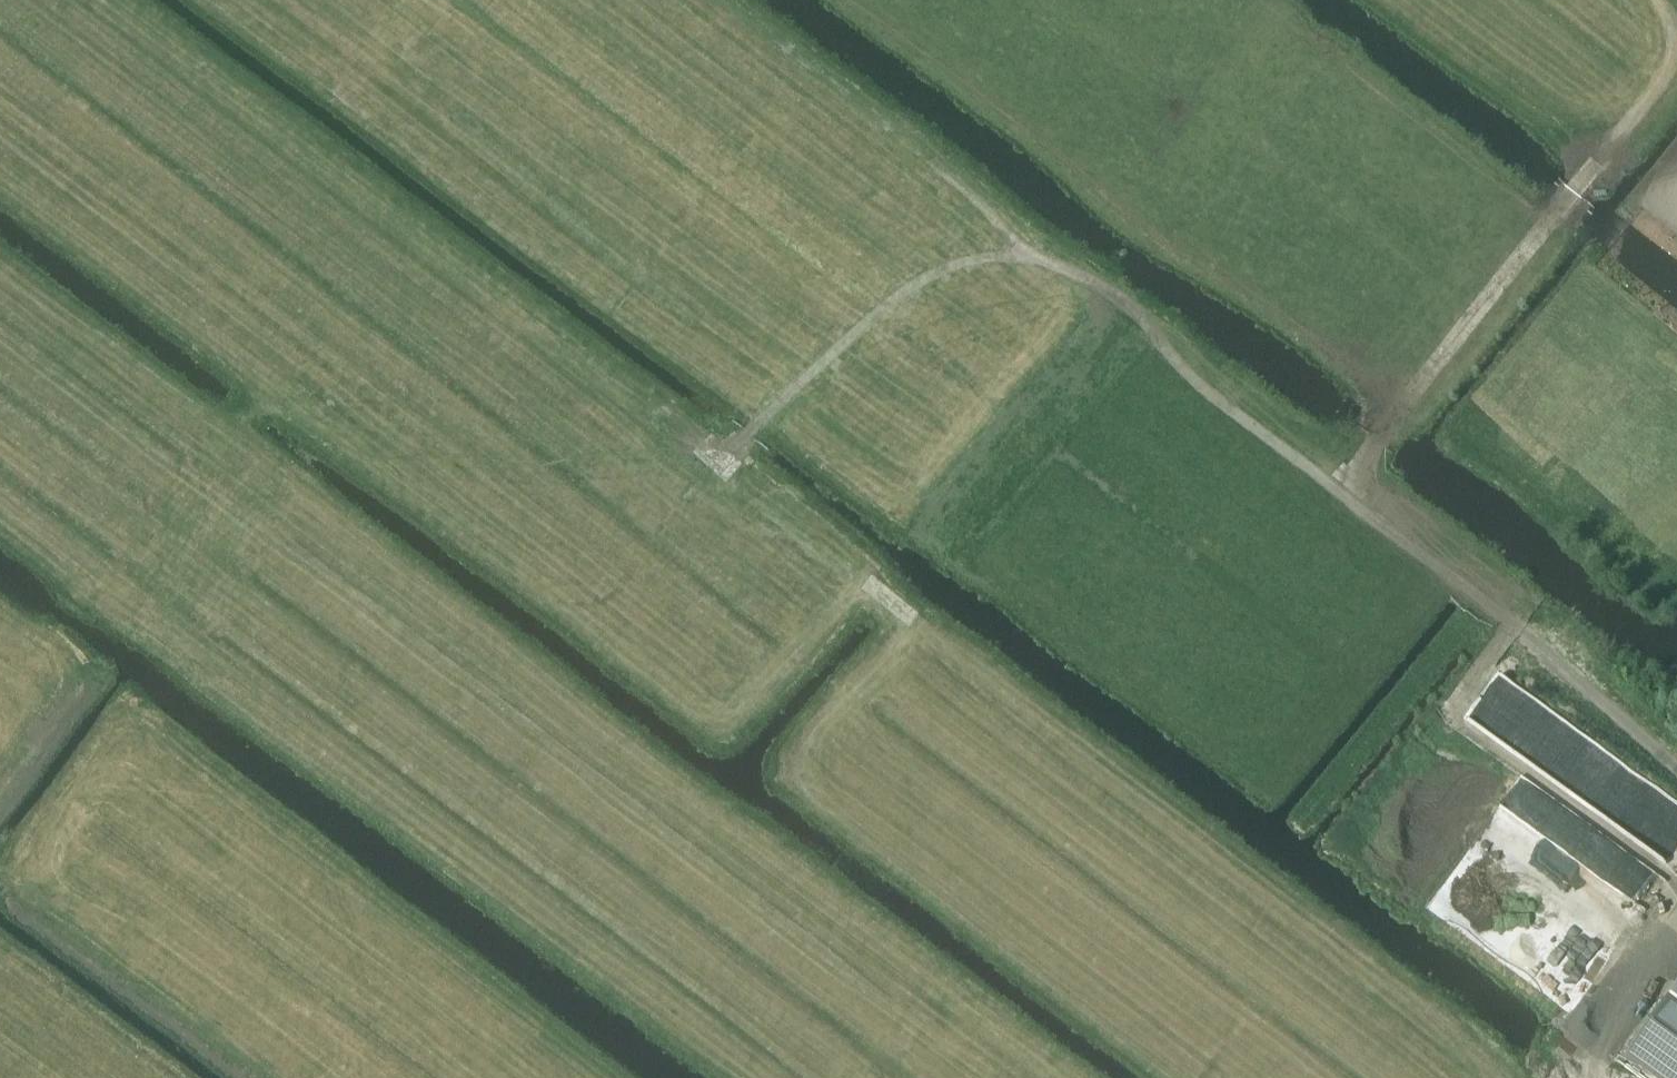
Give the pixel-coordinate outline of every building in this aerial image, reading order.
[(1629,1056),(1660,1077),(1676,1077),(1676,991),(1668,1002),(1657,1018),(1629,1056)]
